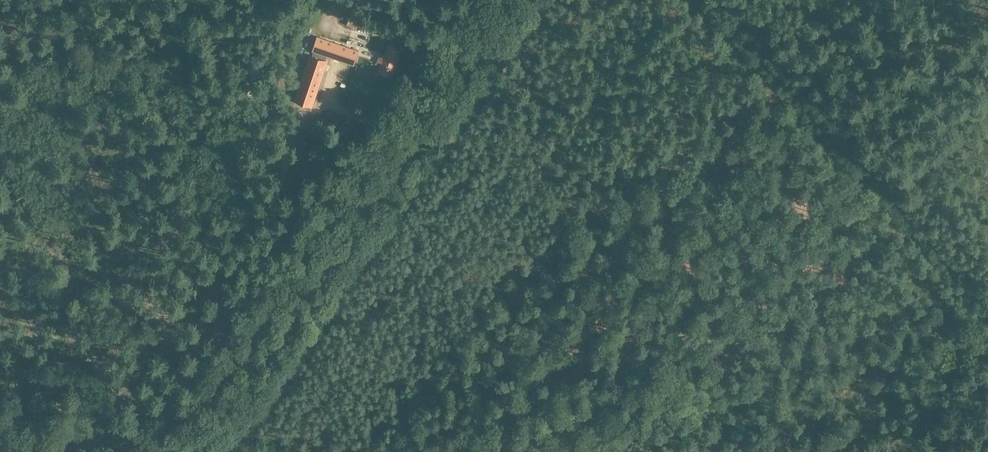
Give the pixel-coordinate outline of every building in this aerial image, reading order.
[(359,49),(320,36),(317,35),(312,50),(354,64),(359,49)] [(385,55),(383,55),(380,63),(382,64),(379,72),(391,76),(400,50),(396,49),(397,47),(389,44),(385,55)] [(311,56),(298,94),(313,99),(326,61),(311,56)] [(220,61),(219,73),(228,73),(229,61),(220,61)]
